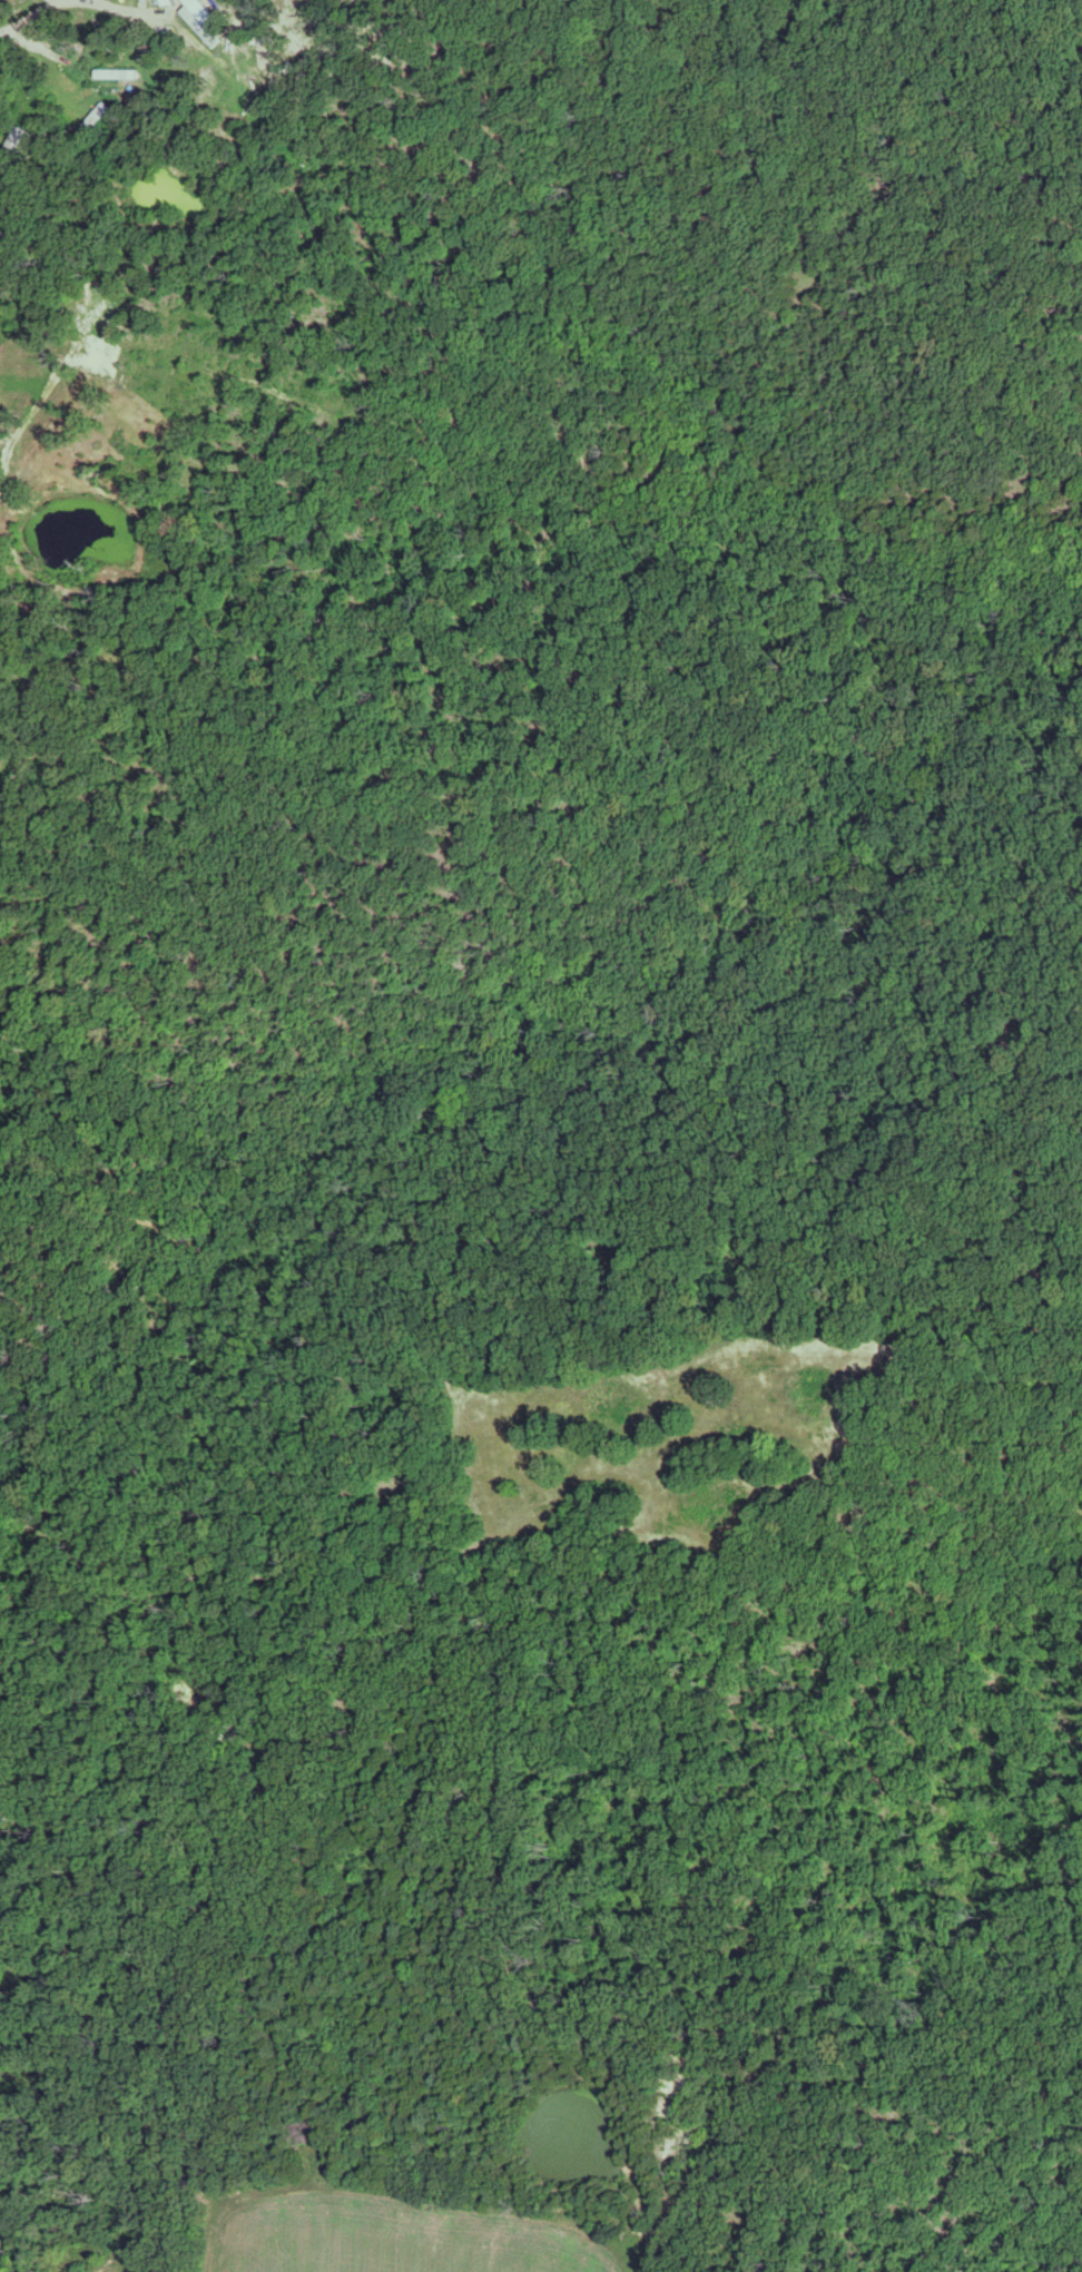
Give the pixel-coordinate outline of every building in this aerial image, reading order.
[(294,50),(279,47),(278,55),(292,59),(294,50)] [(131,71),(96,71),(96,80),(131,80),(131,71)] [(103,109),(96,103),(79,125),(86,131),(103,109)]
